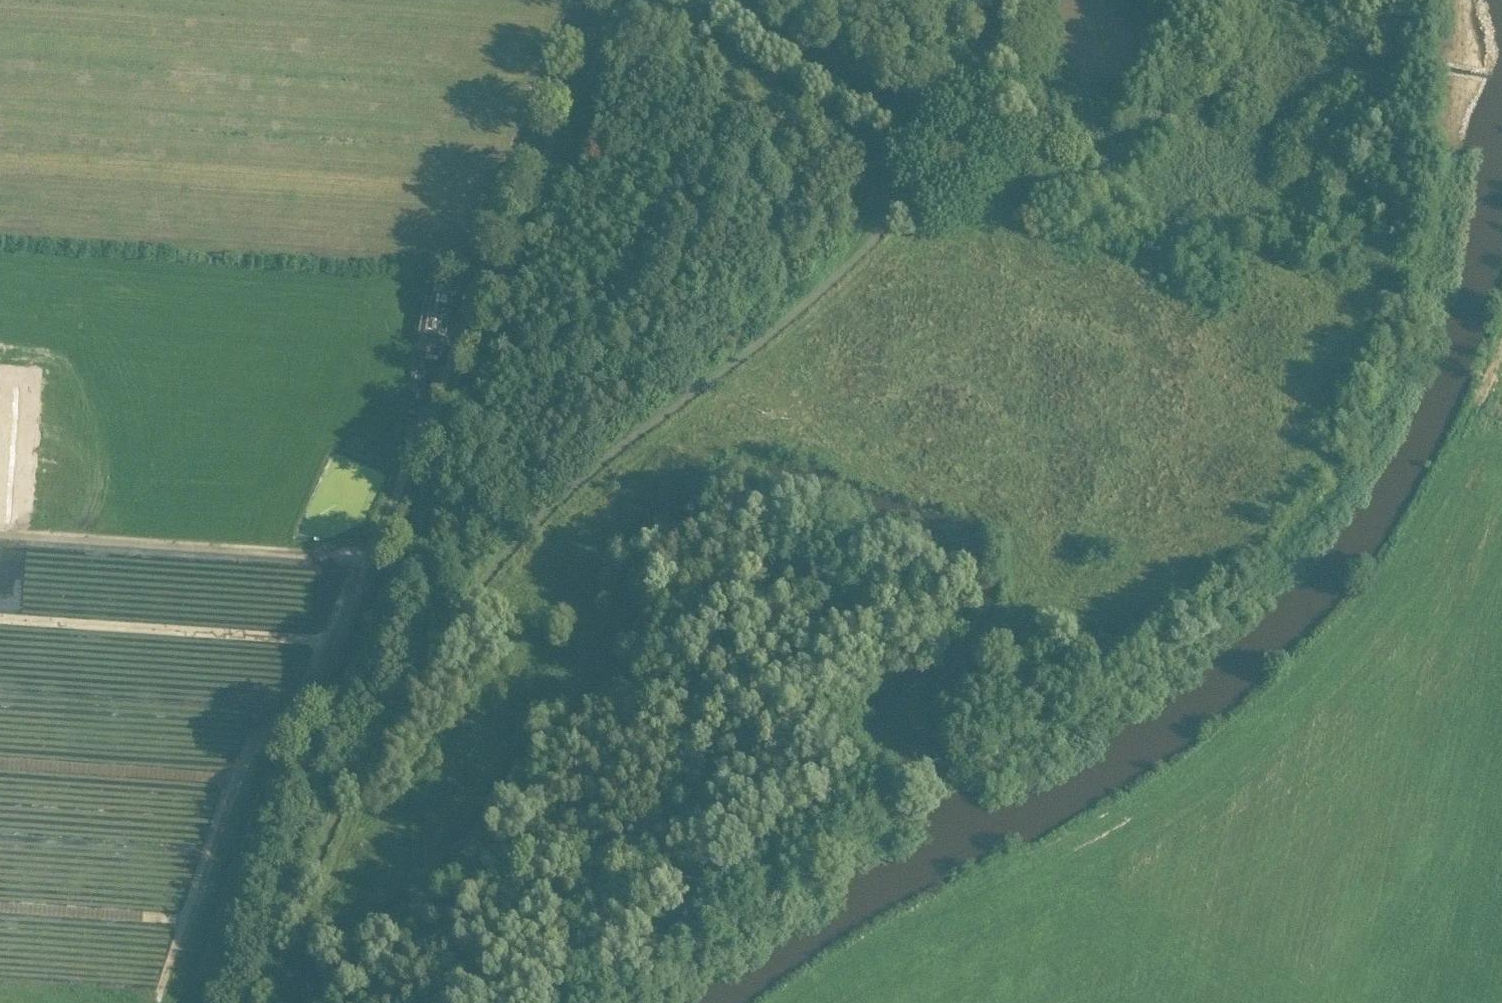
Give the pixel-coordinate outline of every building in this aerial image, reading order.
[(420,336),(448,341),(457,285),(430,281),(420,336)] [(304,296),(288,293),(286,301),(302,304),(304,296)] [(9,522),(18,388),(0,387),(0,521),(9,522)]
